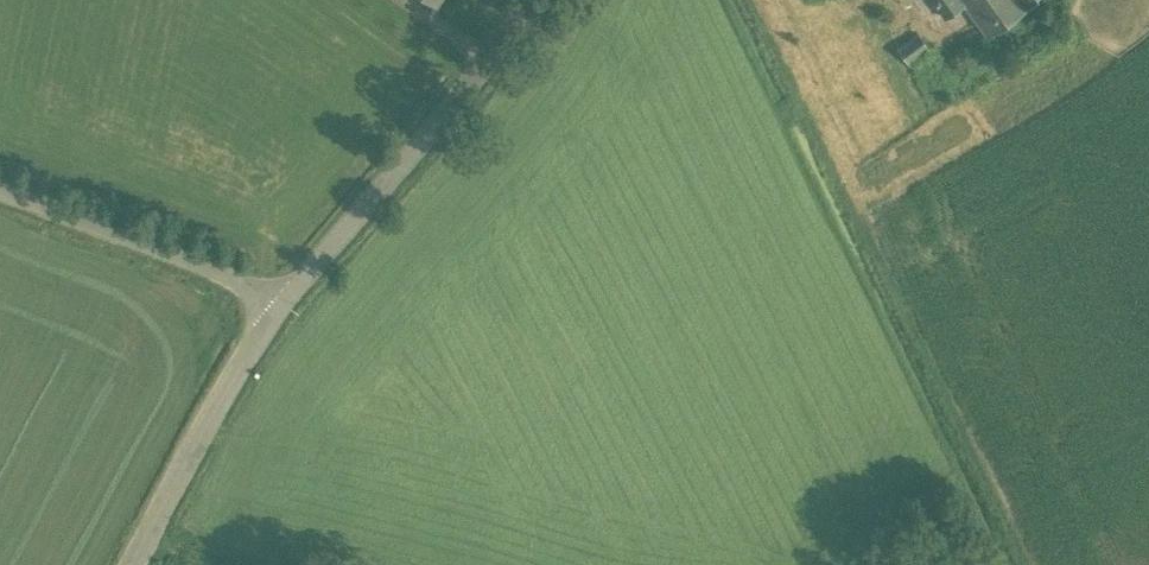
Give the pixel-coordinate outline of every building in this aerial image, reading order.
[(943,19),(963,5),(986,38),(1038,0),(930,0),(943,19)] [(903,53),(908,61),(930,47),(924,39),(903,53)]
